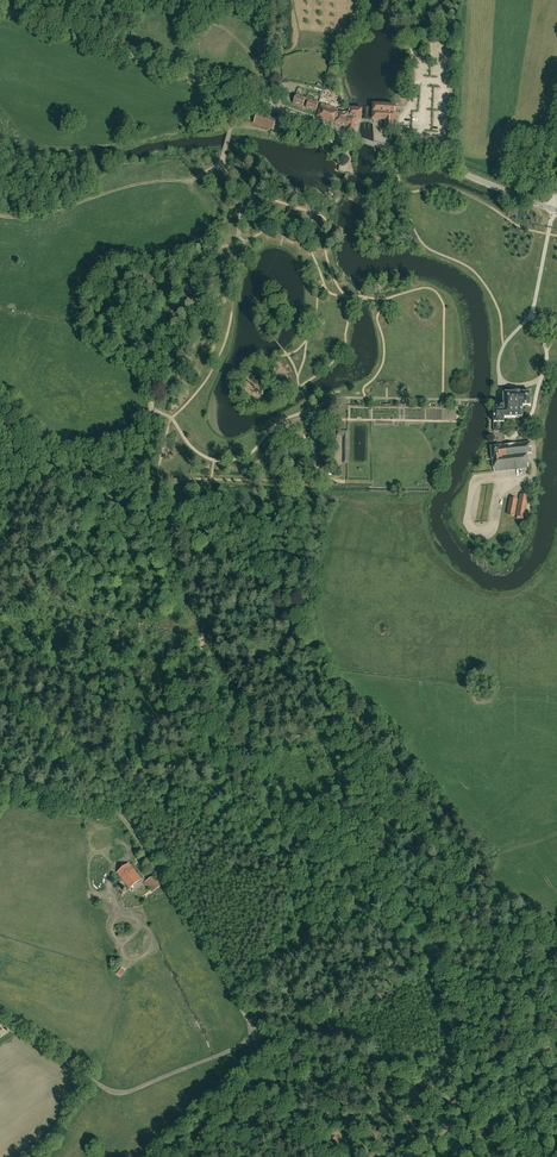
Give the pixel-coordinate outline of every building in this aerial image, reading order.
[(304,102),(306,102),(308,97),(306,97),(305,98),(296,95),(293,103),(303,106),(304,102)] [(308,103),(306,107),(316,111),(318,103),(309,100),(310,98),(308,97),(306,102),(308,103)] [(361,118),(362,109),(349,108),(349,113),(338,112),(336,112),(337,109),(321,104),(317,117),(334,123),(355,130),(358,118),(361,118)] [(396,129),(396,112),(394,112),(395,105),(373,104),(373,120),(385,120),(385,129),(396,129)] [(272,130),(276,119),(258,112),(254,123),(272,130)] [(530,394),(530,392),(503,393),(503,404),(497,404),(497,410),(494,410),(494,423),(493,423),(494,431),(504,431),(504,423),(504,417),(522,417),(522,406),(530,406),(530,394)] [(347,463),(348,430),(337,430),(337,436),(343,436),(343,463),(347,463)] [(490,447),(492,468),(493,468),(494,471),(528,467),(527,464),(528,464),(527,453),(531,453),(530,442),(490,447)] [(515,516),(518,499),(509,497),(506,514),(515,516)] [(130,888),(141,879),(128,863),(117,872),(130,888)] [(152,892),(161,886),(154,876),(145,882),(152,892)] [(120,977),(126,970),(121,967),(116,974),(120,977)]
